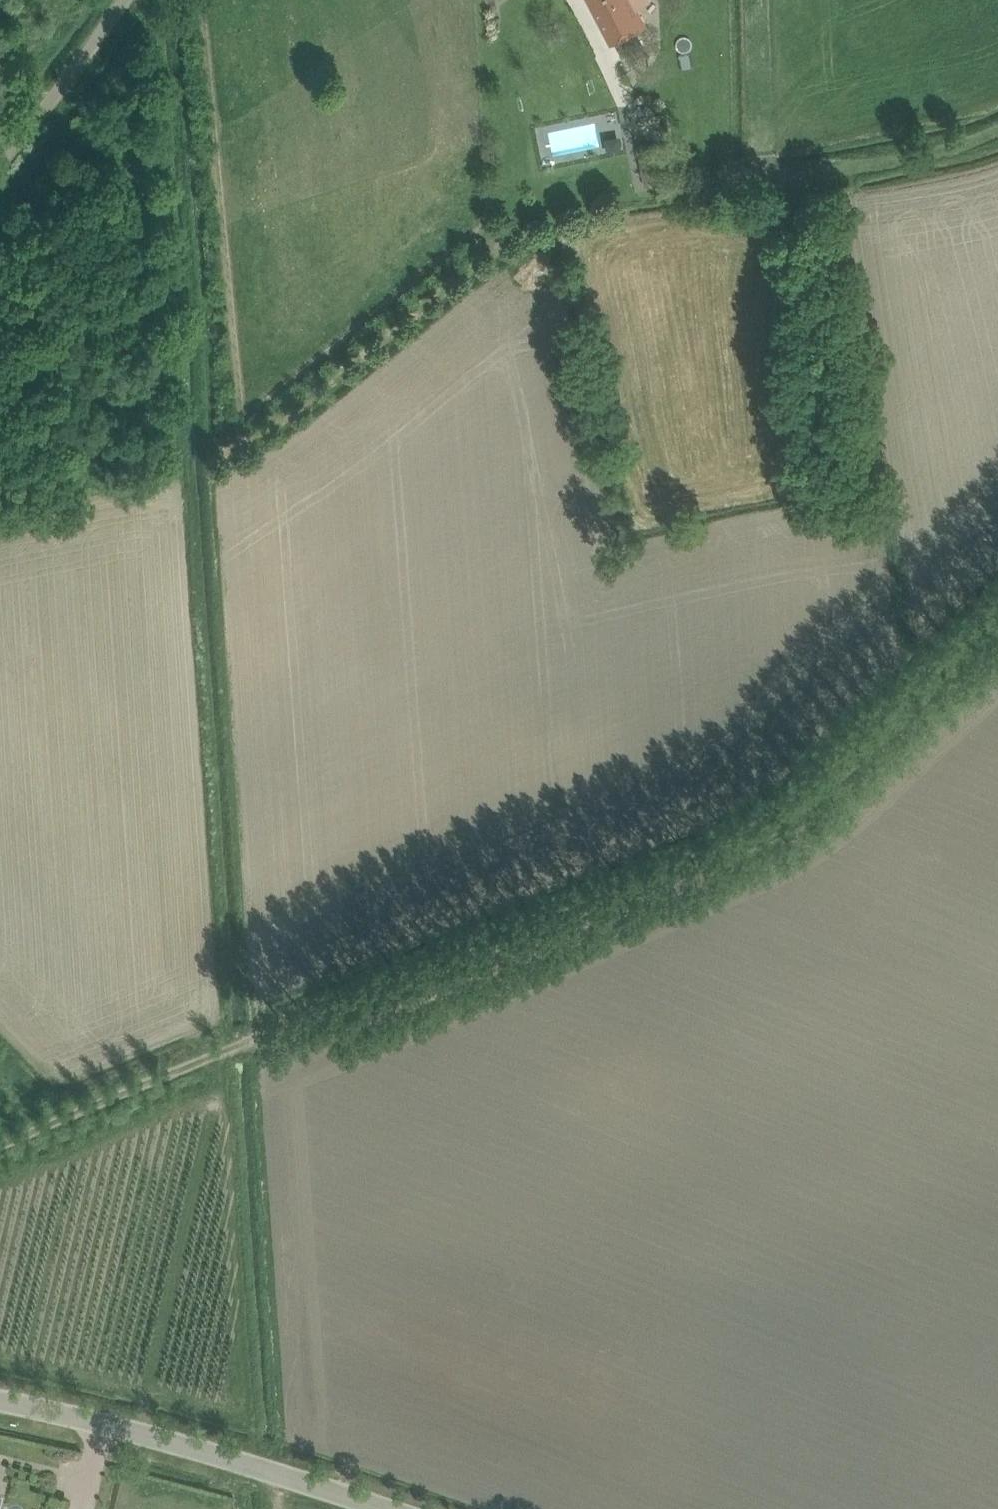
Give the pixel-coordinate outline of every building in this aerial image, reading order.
[(612,40),(615,39),(622,54),(644,44),(636,28),(644,23),(636,7),(649,0),(592,0),(612,40)]
